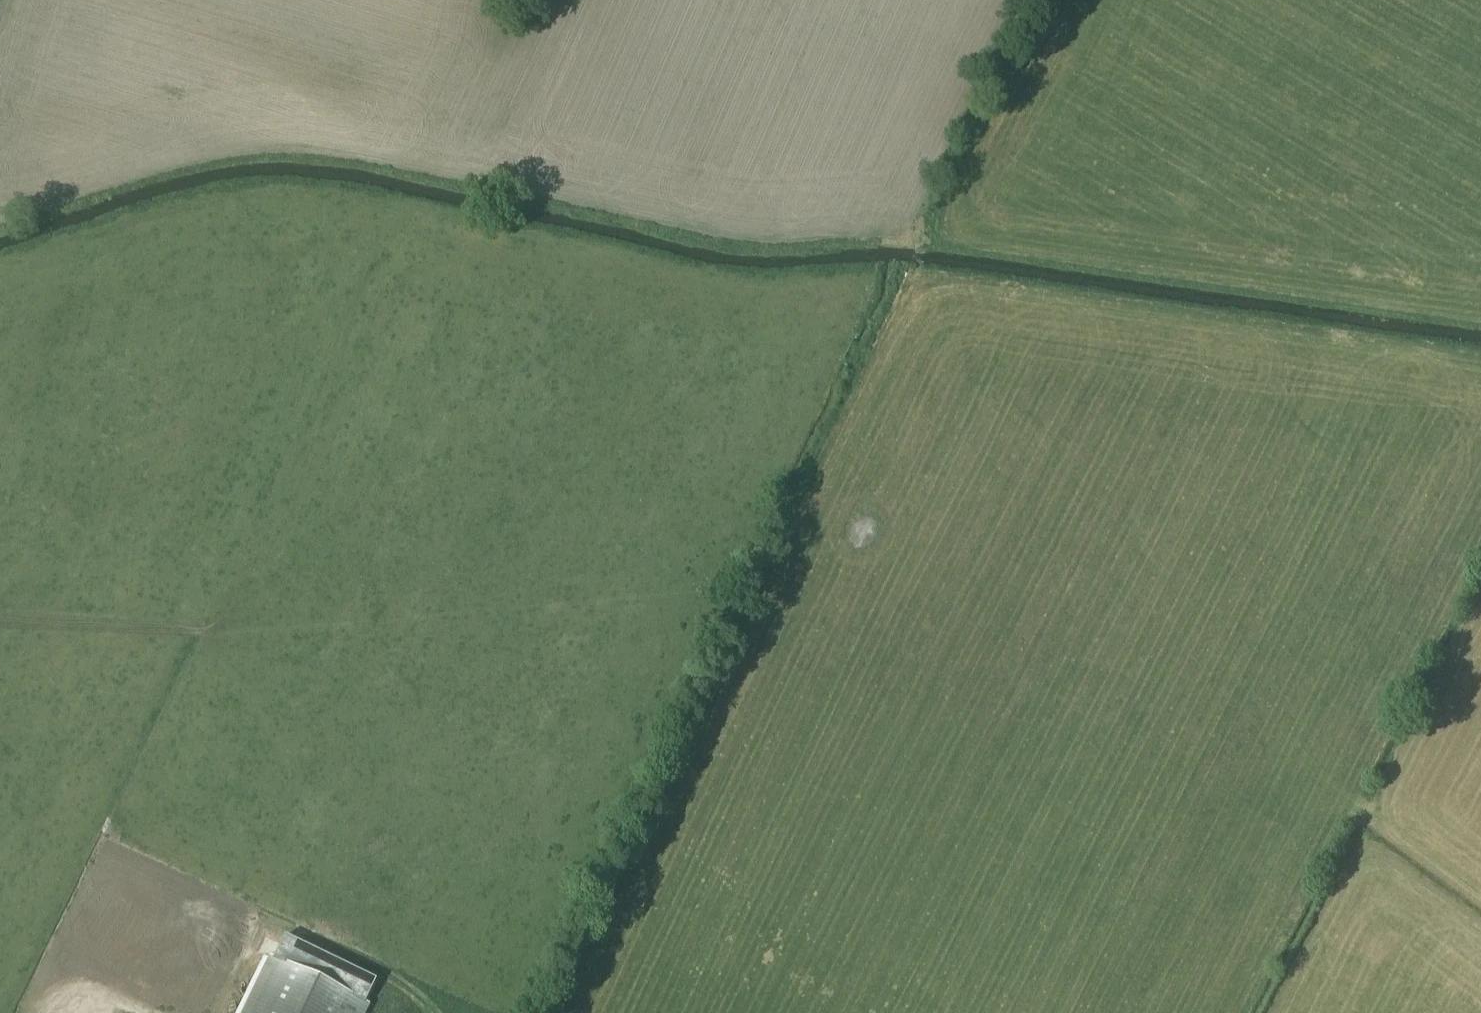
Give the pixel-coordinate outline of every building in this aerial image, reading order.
[(367,1007),(368,1007),(368,1006),(364,1004),(375,982),(284,937),(273,960),(269,958),(269,959),(263,956),(236,1012),(364,1012),(367,1007)]
